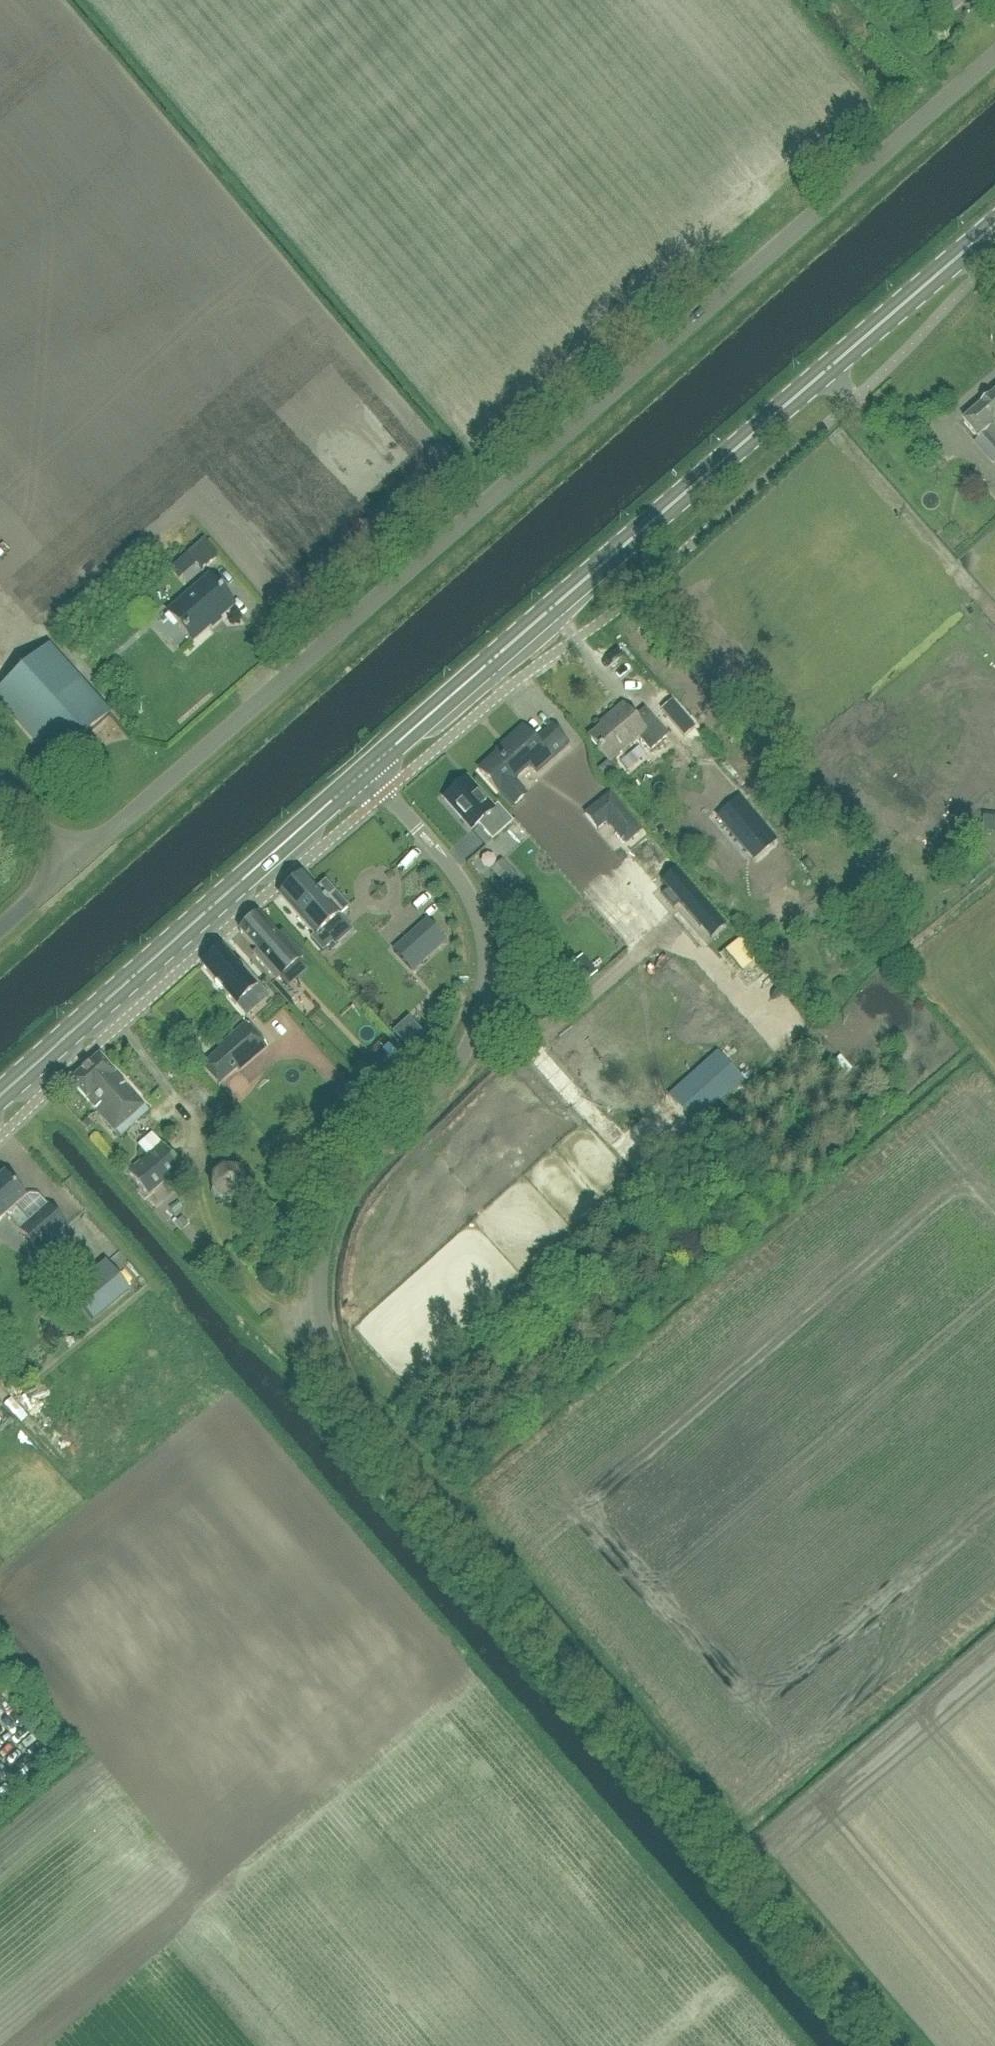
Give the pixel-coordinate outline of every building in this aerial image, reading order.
[(934,13),(942,7),(951,18),(971,0),(923,0),(934,13)] [(964,424),(979,441),(986,435),(994,445),(994,397),(964,424)] [(203,541),(187,555),(201,571),(217,557),(203,541)] [(191,643),(233,608),(208,579),(167,614),(191,643)] [(60,762),(107,715),(48,649),(0,693),(0,707),(54,769),(60,762)] [(517,712),(538,735),(559,717),(538,694),(517,712)] [(695,729),(672,703),(661,712),(684,739),(695,729)] [(648,754),(666,738),(651,720),(640,729),(621,707),(606,720),(607,722),(587,740),(608,764),(637,740),(648,754)] [(509,807),(513,807),(520,801),(521,796),(509,783),(527,767),(532,773),(565,745),(551,728),(533,744),(521,730),(506,743),(508,745),(477,772),(495,794),(497,793),(509,807)] [(490,841),(509,824),(496,808),(492,812),(464,781),(442,801),(470,833),(477,826),(490,841)] [(608,795),(564,832),(577,848),(606,824),(623,845),(639,832),(608,795)] [(777,843),(747,808),(724,827),(715,835),(722,844),(732,836),(754,862),(777,843)] [(505,890),(517,879),(501,862),(489,872),(505,890)] [(699,928),(714,915),(674,870),(660,883),(667,890),(661,896),(672,909),(678,904),(699,928)] [(320,933),(346,910),(325,885),(315,893),(301,877),(278,898),(313,938),(309,942),(320,955),(331,945),(320,933)] [(598,891),(589,899),(628,944),(638,936),(598,891)] [(274,983),(302,959),(281,936),(277,939),(257,917),(238,933),(256,954),(252,957),(274,983)] [(407,938),(392,952),(411,973),(427,959),(445,942),(426,921),(407,938)] [(742,969),(757,957),(740,936),(725,949),(742,969)] [(235,1007),(257,988),(241,964),(237,966),(223,949),(202,967),(235,1007)] [(430,1045),(408,1021),(393,1035),(415,1059),(430,1045)] [(210,1059),(201,1066),(217,1086),(226,1079),(236,1070),(239,1073),(267,1049),(245,1024),(217,1048),(219,1050),(210,1059)] [(113,1133),(128,1120),(143,1108),(99,1057),(70,1083),(113,1133)] [(147,1199),(181,1170),(160,1145),(126,1174),(147,1199)] [(222,1172),(212,1180),(210,1193),(218,1205),(234,1207),(243,1199),(244,1186),(235,1174),(222,1172)] [(65,1228),(47,1206),(29,1222),(15,1207),(23,1200),(3,1177),(0,1180),(0,1221),(5,1217),(36,1253),(65,1228)] [(91,1323),(129,1292),(106,1263),(68,1295),(91,1323)] [(26,1443),(15,1416),(0,1422),(0,1424),(10,1449),(26,1443)]
